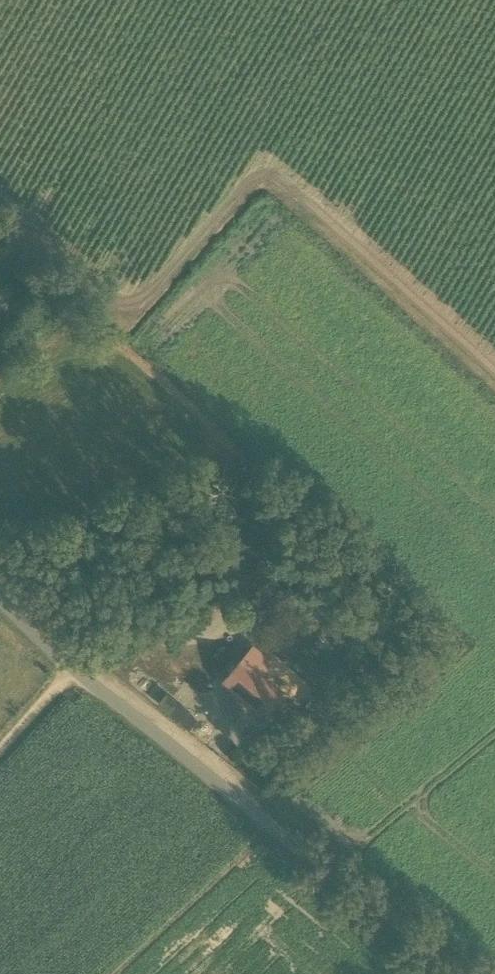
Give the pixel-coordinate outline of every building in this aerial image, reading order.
[(274,663),(254,646),(222,684),(260,717),(282,692),(263,675),(274,663)]
